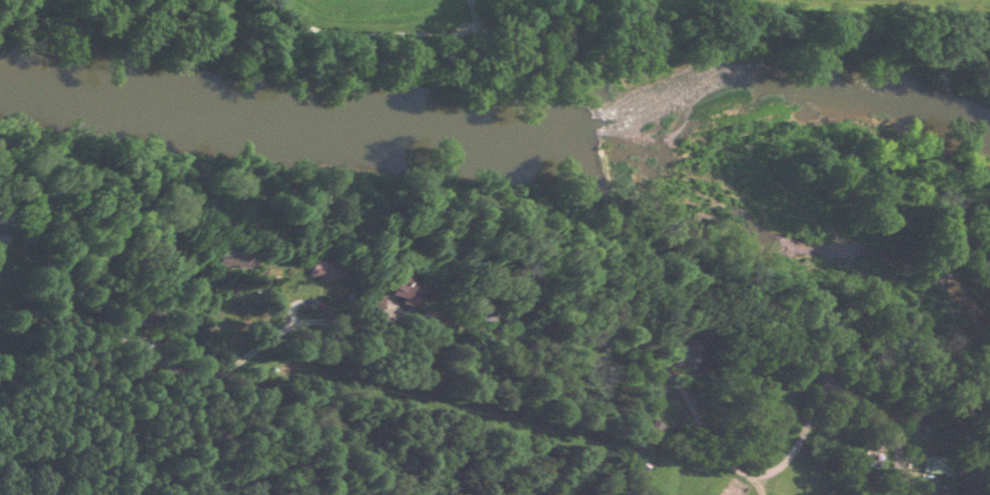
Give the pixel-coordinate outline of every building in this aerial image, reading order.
[(298,278),(330,278),(330,261),(298,261),(298,278)] [(398,304),(406,289),(384,277),(376,291),(398,304)] [(949,486),(928,486),(928,494),(949,494),(949,486)]
